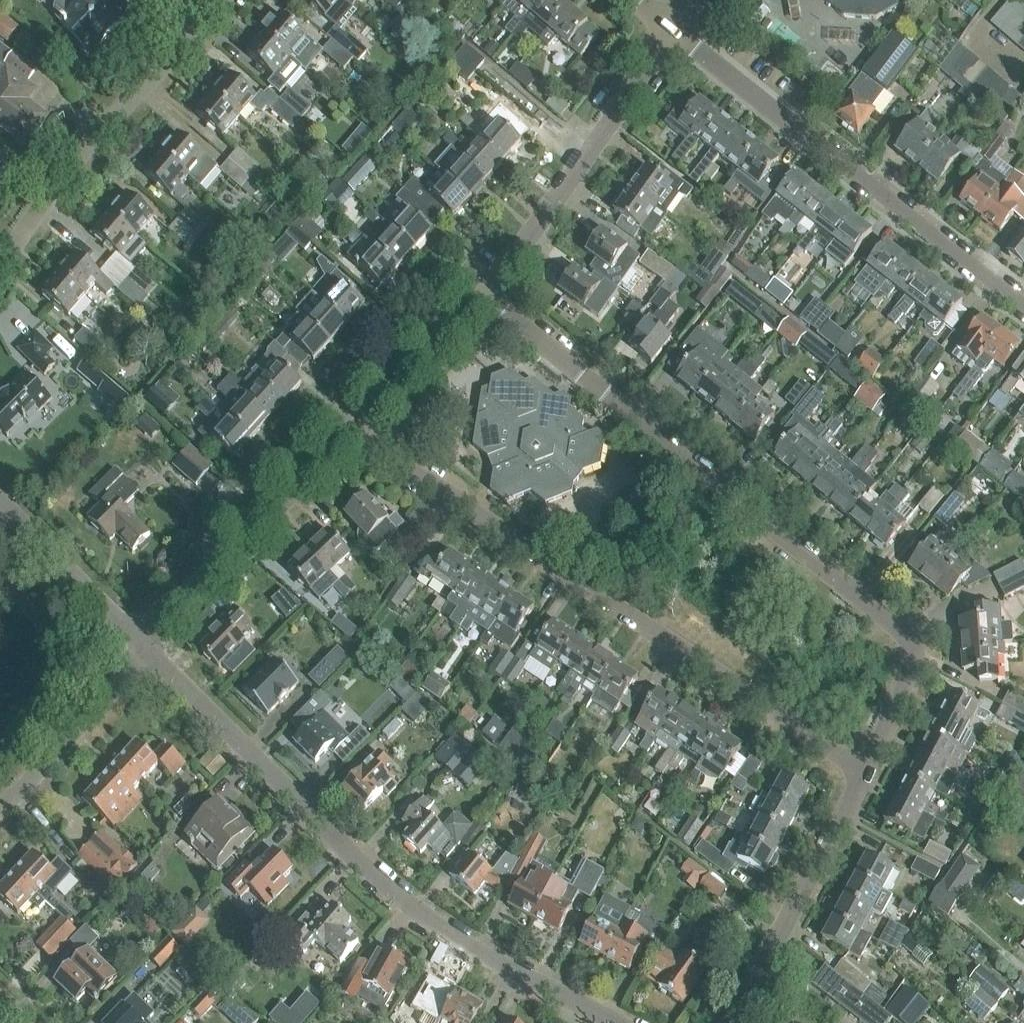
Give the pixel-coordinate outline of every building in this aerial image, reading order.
[(99,45),(122,22),(98,0),(60,0),(58,4),(56,7),(56,11),(57,15),(60,20),(64,24),(62,26),(80,43),(88,34),(99,45)] [(345,0),(306,0),(337,26),(353,7),(345,0)] [(396,11),(405,0),(383,0),(396,11)] [(540,0),(508,0),(503,6),(502,7),(514,17),(504,29),(511,35),(540,0)] [(568,6),(561,0),(540,0),(511,35),(510,37),(516,42),(536,18),(549,29),(568,6)] [(843,17),(875,21),(904,4),(905,0),(823,0),(843,17)] [(991,24),(1001,32),(1021,8),(1013,0),(1012,0),(991,24)] [(568,6),(549,29),(538,41),(545,47),(555,34),(568,45),(569,45),(581,55),(599,33),(587,23),(568,6)] [(752,7),(744,16),(757,27),(765,18),(752,7)] [(1023,23),(1023,10),(1021,8),(1001,32),(1010,40),(1023,23)] [(905,17),(905,22),(909,25),(913,24),(916,21),(916,16),(912,13),(908,14),(905,17)] [(281,15),(264,34),(292,58),(309,38),(281,15)] [(7,41),(16,30),(0,18),(0,36),(7,41)] [(1010,40),(1019,48),(1023,42),(1023,23),(1010,40)] [(333,39),(359,62),(369,50),(343,28),(333,39)] [(62,48),(68,43),(59,34),(54,40),(62,48)] [(292,58),(264,34),(247,54),(274,78),(269,85),(280,94),(303,68),(292,58)] [(862,75),(865,78),(835,117),(857,134),(873,111),(871,109),(884,92),(887,94),(918,53),(893,34),(862,75)] [(319,51),(341,70),(351,58),(329,39),(319,51)] [(483,53),(491,59),(499,49),(491,43),(483,53)] [(13,54),(0,45),(0,65),(3,68),(13,54)] [(970,54),(959,45),(940,70),(951,79),(955,73),(970,54)] [(465,46),(457,56),(476,72),(484,62),(465,46)] [(978,62),(970,54),(955,73),(964,80),(978,62)] [(476,72),(457,56),(449,66),(468,82),(476,72)] [(987,69),(978,62),(964,80),(973,88),(987,69)] [(518,64),(510,74),(528,90),(536,80),(518,64)] [(27,85),(3,68),(2,69),(0,67),(0,125),(25,144),(45,117),(29,105),(28,95),(32,89),(27,85)] [(995,76),(987,69),(973,88),(982,95),(995,76)] [(964,80),(955,73),(951,79),(962,89),(967,83),(964,80)] [(303,119),(281,100),(280,101),(268,90),(265,94),(262,92),(257,98),(230,75),(213,94),(240,118),(249,107),(263,114),(267,108),(293,131),(301,122),(303,119)] [(982,95),(991,103),(1004,84),(995,76),(982,95)] [(392,93),(404,103),(413,93),(401,83),(392,93)] [(991,103),(999,109),(1013,91),(1004,84),(991,103)] [(290,90),(281,100),(303,119),(312,109),(290,90)] [(1003,124),(1022,99),(1013,91),(999,109),(994,116),(1003,124)] [(223,137),(240,118),(213,94),(196,114),(223,137)] [(680,165),(700,139),(719,114),(699,99),(692,107),(683,100),(664,124),(665,124),(666,124),(686,139),(671,158),(680,165)] [(389,126),(401,136),(418,118),(407,107),(389,126)] [(896,152),(917,168),(939,141),(928,131),(937,119),(927,112),(896,152)] [(493,151),(503,161),(521,142),(498,121),(486,134),(464,114),(459,121),(481,141),(493,151)] [(719,154),(739,130),(719,114),(700,139),(710,147),(702,158),(711,165),(719,154)] [(301,122),(293,131),(303,139),(311,130),(301,122)] [(1004,125),(995,137),(1003,143),(1012,130),(1004,125)] [(362,126),(352,138),(362,146),(372,135),(362,126)] [(758,145),(739,130),(719,154),(739,169),(758,145)] [(441,139),(454,150),(459,144),(447,133),(441,139)] [(199,187),(216,167),(204,157),(178,135),(172,142),(169,140),(166,140),(160,147),(160,150),(163,153),(161,154),(188,177),(199,187)] [(939,141),(917,168),(938,185),(970,145),(959,137),(950,149),(939,141)] [(986,161),(990,164),(995,158),(1005,144),(1003,143),(995,137),(981,157),(986,161)] [(447,178),(470,198),(487,179),(464,159),(454,150),(441,139),(434,147),(445,156),(442,159),(454,170),(447,178)] [(464,159),(487,179),(503,161),(481,141),(464,159)] [(759,185),(778,160),(758,145),(739,169),(722,191),(728,195),(745,174),(759,185)] [(385,153),(378,146),(369,154),(376,162),(385,153)] [(237,151),(230,160),(249,176),(251,178),(259,170),(259,169),(258,168),(238,150),(237,151)] [(188,177),(161,154),(144,174),(171,197),(188,177)] [(352,172),(363,182),(378,166),(367,156),(352,172)] [(961,202),(981,218),(998,194),(1005,185),(1006,183),(1014,173),(995,158),(990,164),(986,161),(984,164),(972,179),(976,182),(961,202)] [(10,166),(0,159),(0,179),(10,166)] [(230,160),(220,171),(242,190),(253,198),(262,187),(251,178),(249,176),(230,160)] [(711,165),(702,176),(708,181),(717,169),(711,165)] [(693,189),(676,175),(663,166),(657,174),(646,166),(630,189),(664,212),(677,193),(687,197),(693,189)] [(687,179),(693,184),(701,175),(694,169),(687,179)] [(404,188),(407,191),(411,195),(436,217),(444,209),(453,217),(455,215),(468,200),(470,198),(447,178),(439,171),(423,189),(413,179),(404,188)] [(796,211),(814,188),(795,173),(777,196),(761,216),(769,223),(775,216),(786,224),(796,211)] [(1005,185),(998,194),(981,218),(1000,232),(1014,213),(1023,219),(1023,218),(1023,195),(1008,183),(1007,183),(1006,183),(1005,185)] [(815,226),(833,202),(814,188),(796,211),(786,224),(779,233),(786,237),(802,216),(815,226)] [(652,236),(667,215),(664,212),(630,189),(615,211),(641,229),(652,236)] [(436,217),(411,195),(407,191),(383,219),(416,249),(433,230),(428,226),(436,217)] [(323,198),(332,206),(337,200),(328,192),(323,198)] [(127,195),(110,214),(137,237),(149,247),(138,237),(154,218),(127,195)] [(722,198),(716,205),(721,209),(726,202),(722,198)] [(827,250),(834,241),(852,218),(833,202),(815,226),(799,247),(805,251),(813,240),(827,250)] [(208,229),(187,210),(178,221),(199,239),(208,229)] [(399,267),(416,249),(383,219),(374,210),(368,216),(380,227),(368,239),(399,267)] [(137,237),(110,214),(94,234),(132,267),(133,266),(132,265),(147,247),(148,248),(149,247),(137,237)] [(302,217),(295,225),(311,241),(319,232),(302,217)] [(845,267),(854,256),(872,233),(852,217),(852,218),(834,241),(827,250),(826,252),(845,267)] [(199,239),(178,221),(169,231),(190,249),(192,247),(198,240),(199,239)] [(311,241),(295,225),(285,236),(301,251),(311,241)] [(368,239),(357,229),(349,238),(360,248),(351,258),(382,286),(399,267),(368,239)] [(605,277),(618,287),(640,257),(628,248),(602,229),(586,251),(597,259),(591,268),(605,277)] [(1008,252),(1010,254),(1009,257),(1014,261),(1019,260),(1023,264),(1023,230),(1008,252)] [(198,240),(192,247),(200,254),(207,247),(198,240)] [(716,248),(729,258),(734,250),(721,241),(716,248)] [(905,258),(885,243),(868,266),(853,284),(861,289),(866,282),(879,292),(887,281),(905,258)] [(691,263),(683,274),(687,277),(707,291),(711,284),(722,268),(729,258),(716,248),(713,247),(698,268),(691,263)] [(676,269),(647,248),(638,262),(665,282),(676,269)] [(108,295),(115,287),(77,253),(59,273),(87,297),(97,285),(108,295)] [(268,254),(252,272),(263,282),(279,264),(268,254)] [(326,304),(348,324),(365,305),(346,287),(351,282),(321,255),(316,261),(328,281),(316,294),(326,304)] [(735,256),(728,264),(745,277),(751,268),(735,256)] [(906,295),(924,273),(905,258),(887,281),(879,292),(877,293),(885,299),(895,287),(906,295)] [(620,288),(618,287),(605,277),(600,284),(575,266),(559,289),(586,307),(600,317),(620,288)] [(752,267),(751,268),(745,277),(764,292),(772,282),(752,267)] [(722,268),(711,284),(720,292),(733,276),(722,268)] [(133,270),(132,269),(124,277),(127,280),(146,296),(154,287),(133,270)] [(651,320),(632,346),(653,362),(672,337),(664,330),(680,309),(669,300),(687,277),(683,274),(677,269),(651,303),(660,310),(652,321),(651,320)] [(87,297),(59,273),(42,293),(70,317),(87,297)] [(925,310),(943,287),(924,273),(906,295),(889,318),(895,322),(902,313),(904,315),(914,301),(925,310)] [(140,308),(149,298),(146,296),(127,280),(119,290),(140,308)] [(772,282),(764,292),(783,306),(793,294),(773,280),(772,282)] [(736,282),(727,293),(738,302),(746,291),(736,282)] [(927,323),(924,327),(936,336),(962,302),(943,287),(925,310),(920,317),(927,323)] [(331,343),(348,324),(326,304),(317,313),(306,308),(291,297),(286,302),(305,319),(331,343)] [(810,325),(825,306),(815,299),(801,318),(810,325)] [(632,302),(624,313),(635,321),(643,310),(632,302)] [(203,327),(217,340),(238,315),(224,303),(203,327)] [(764,305),(755,316),(763,322),(771,311),(764,305)] [(834,313),(825,306),(810,325),(820,332),(834,313)] [(975,366),(1001,330),(982,316),(953,357),(965,366),(969,362),(975,366)] [(331,343),(305,319),(294,332),(290,328),(277,343),(302,366),(310,357),(314,361),(331,343)] [(806,334),(787,320),(777,333),(796,348),(799,344),(806,334)] [(677,377),(697,393),(717,368),(724,360),(730,351),(699,326),(668,365),(679,374),(677,377)] [(80,330),(72,340),(93,358),(105,346),(83,328),(80,330)] [(850,329),(841,340),(852,349),(861,337),(850,329)] [(1021,344),(1001,330),(975,366),(982,372),(983,373),(992,360),(1003,368),(1021,344)] [(204,332),(193,343),(201,351),(212,339),(204,332)] [(56,365),(48,357),(53,350),(36,333),(30,338),(30,339),(20,349),(46,376),(56,365)] [(806,334),(799,344),(809,352),(818,342),(807,333),(806,334)] [(924,370),(940,348),(932,341),(915,364),(924,370)] [(269,355),(253,373),(263,382),(286,401),(303,383),(294,375),(302,366),(277,343),(269,351),(269,355)] [(869,351),(857,366),(872,378),(884,363),(869,351)] [(751,365),(736,384),(716,409),(735,424),(762,391),(749,381),(764,362),(758,357),(751,365)] [(1009,395),(1019,381),(1023,385),(1023,357),(1000,389),(1009,395)] [(838,358),(830,368),(841,377),(847,370),(849,367),(838,358)] [(736,368),(744,374),(751,365),(744,359),(736,368)] [(120,411),(130,399),(86,361),(76,372),(99,391),(98,392),(120,411)] [(183,375),(187,370),(179,363),(174,368),(183,375)] [(982,376),(982,372),(975,366),(962,385),(971,392),(982,376)] [(736,384),(717,368),(697,393),(716,409),(736,384)] [(482,400),(489,405),(487,414),(479,417),(475,446),(488,457),(494,471),(491,489),(506,501),(533,491),(547,502),(573,492),(575,484),(584,472),(601,465),(605,436),(598,431),(590,434),(582,428),(584,419),(549,391),(539,393),(511,371),(493,378),(492,387),(484,391),(482,400)] [(226,381),(245,399),(269,420),(286,401),(263,382),(253,373),(242,385),(231,375),(226,381)] [(8,438),(24,422),(26,423),(28,422),(30,424),(53,400),(28,374),(0,401),(0,429),(8,438)] [(921,375),(899,404),(914,416),(934,390),(937,386),(921,375)] [(218,407),(252,439),(269,420),(245,399),(226,381),(217,391),(226,398),(218,407)] [(778,388),(770,381),(762,391),(769,398),(778,388)] [(886,395),(869,382),(857,395),(874,409),(886,395)] [(785,402),(795,411),(811,391),(801,383),(785,402)] [(165,414),(173,406),(155,390),(148,398),(165,414)] [(780,448),(774,456),(793,472),(812,449),(828,429),(820,423),(814,431),(803,422),(823,399),(812,390),(793,414),(796,417),(775,443),(780,448)] [(755,399),(735,424),(755,440),(775,415),(755,399)] [(252,439),(218,407),(209,400),(200,410),(212,420),(201,432),(210,441),(213,438),(235,458),(252,439)] [(879,404),(872,412),(878,418),(885,409),(879,404)] [(793,472),(812,487),(838,455),(827,445),(842,426),(835,420),(828,429),(793,472)] [(953,446),(962,434),(953,426),(944,438),(953,446)] [(953,446),(978,465),(989,451),(965,431),(962,434),(953,446)] [(929,442),(918,432),(908,445),(920,454),(929,442)] [(838,455),(812,487),(830,502),(872,451),(864,445),(849,464),(838,455)] [(174,467),(197,487),(213,469),(191,448),(174,467)] [(872,451),(830,502),(849,517),(868,494),(875,485),(862,475),(870,465),(868,464),(876,454),(872,451)] [(980,467),(999,481),(1010,467),(991,452),(980,467)] [(150,535),(119,505),(134,490),(116,472),(91,497),(100,506),(88,519),(110,541),(117,534),(134,551),(150,535)] [(1023,499),(1023,479),(1015,473),(1006,486),(1023,499)] [(868,494),(849,517),(867,532),(886,509),(901,491),(893,484),(885,494),(883,492),(876,501),(868,494)] [(916,507),(927,516),(943,497),(931,488),(916,507)] [(886,509),(867,532),(886,548),(905,525),(912,516),(899,505),(906,496),(901,491),(886,509)] [(962,502),(954,495),(933,520),(942,527),(962,502)] [(392,539),(400,531),(405,526),(395,514),(389,519),(367,496),(347,514),(358,526),(356,528),(355,532),(355,538),(358,542),(360,545),(364,547),(366,548),(373,549),(377,548),(380,546),(382,545),(392,539)] [(909,567),(928,583),(950,557),(951,558),(958,551),(956,550),(959,546),(939,530),(909,567)] [(351,554),(330,531),(310,549),(332,572),(351,554)] [(332,572),(310,549),(291,567),(312,590),(319,598),(332,586),(344,598),(350,592),(332,572)] [(430,584),(434,578),(454,592),(472,565),(451,551),(443,563),(432,556),(418,576),(430,584)] [(951,558),(950,557),(928,583),(947,599),(959,585),(967,591),(989,580),(987,575),(958,551),(951,558)] [(1000,586),(1023,574),(1023,560),(994,575),(1000,586)] [(458,630),(493,579),(472,565),(447,602),(455,608),(446,621),(458,630)] [(392,607),(413,583),(401,574),(383,600),(392,607)] [(1000,586),(1005,598),(1023,588),(1023,574),(1000,586)] [(342,583),(353,594),(358,589),(348,577),(342,583)] [(496,620),(514,593),(493,579),(458,630),(464,634),(471,624),(486,634),(496,620)] [(535,607),(514,593),(496,620),(482,639),(489,644),(496,635),(513,647),(521,635),(518,632),(535,607)] [(438,615),(445,605),(437,599),(430,610),(438,615)] [(958,621),(960,646),(1011,642),(1011,625),(1002,625),(1001,607),(975,609),(976,619),(958,621)] [(201,648),(219,667),(244,642),(238,635),(249,623),(234,608),(212,630),(216,633),(201,648)] [(336,614),(329,622),(348,638),(356,629),(336,614)] [(558,662),(576,635),(555,620),(530,658),(544,667),(537,677),(544,682),(558,662)] [(564,697),(597,648),(576,635),(558,662),(572,671),(562,685),(557,693),(564,697)] [(1011,642),(960,646),(962,671),(978,670),(979,683),(1000,681),(998,658),(1006,657),(1005,644),(1011,644),(1011,642)] [(576,695),(581,687),(595,696),(617,662),(597,648),(564,697),(572,701),(576,695)] [(338,650),(309,678),(319,688),(347,660),(338,650)] [(502,677),(516,657),(504,650),(491,670),(502,677)] [(527,665),(516,657),(502,677),(514,685),(527,665)] [(423,667),(410,658),(400,672),(413,682),(423,667)] [(274,661),(243,692),(267,715),(279,704),(280,705),(289,696),(288,695),(298,684),(274,661)] [(595,696),(585,710),(592,715),(602,700),(616,710),(639,677),(617,662),(595,696)] [(420,690),(439,703),(447,686),(429,674),(420,690)] [(657,738),(680,704),(659,690),(636,723),(649,732),(647,736),(641,746),(648,751),(657,738)] [(321,691),(289,723),(301,734),(294,741),(315,762),(328,749),(333,754),(343,764),(368,738),(359,728),(349,738),(323,712),(331,704),(327,701),(329,699),(321,691)] [(972,719),(979,705),(952,691),(940,713),(987,738),(988,738),(992,731),(982,726),(983,724),(972,719)] [(1023,715),(1023,702),(1006,693),(1001,703),(1023,715)] [(413,723),(427,707),(414,695),(399,710),(413,723)] [(1017,728),(1023,715),(1001,703),(994,717),(1017,728)] [(680,704),(657,738),(669,746),(667,749),(668,750),(654,769),(662,774),(669,764),(700,718),(680,704)] [(987,738),(940,713),(929,735),(956,749),(962,738),(982,749),(987,738)] [(484,729),(481,734),(494,745),(498,740),(507,727),(494,717),(490,722),(484,729)] [(700,718),(669,764),(676,770),(685,756),(698,765),(721,732),(700,718)] [(618,729),(604,749),(615,756),(628,735),(618,729)] [(742,746),(721,732),(689,778),(696,783),(702,774),(705,776),(708,771),(719,779),(742,746)] [(967,754),(956,749),(929,735),(918,756),(966,781),(970,774),(960,768),(967,754)] [(434,760),(467,788),(486,765),(454,737),(434,760)] [(138,743),(119,763),(141,783),(159,764),(174,778),(188,763),(168,744),(154,758),(138,743)] [(1011,767),(1018,754),(1012,751),(1005,764),(1011,767)] [(354,778),(342,789),(363,810),(383,790),(388,794),(395,786),(380,772),(387,765),(377,755),(362,769),(354,778)] [(918,756),(907,777),(934,791),(945,797),(951,785),(962,790),(966,781),(918,756)] [(531,767),(541,773),(547,763),(538,757),(531,767)] [(750,757),(737,777),(748,785),(761,764),(750,757)] [(141,783),(119,763),(86,799),(112,823),(127,806),(124,802),(141,783)] [(1013,789),(1023,798),(1023,766),(1013,789)] [(783,776),(771,798),(797,812),(809,790),(783,776)] [(748,785),(737,777),(732,785),(743,792),(748,785)] [(927,805),(934,791),(907,777),(896,798),(945,824),(949,816),(927,805)] [(786,832),(797,812),(771,798),(770,800),(761,796),(752,814),(760,818),(786,832)] [(730,802),(739,808),(742,802),(732,797),(730,802)] [(191,804),(184,798),(173,809),(179,815),(191,804)] [(446,860),(460,845),(473,829),(472,828),(458,816),(445,831),(428,816),(434,808),(423,798),(404,820),(412,826),(402,838),(420,854),(427,846),(437,855),(439,854),(446,860)] [(941,832),(945,824),(896,798),(885,820),(924,840),(931,826),(941,832)] [(183,839),(217,873),(223,868),(232,859),(257,833),(231,808),(228,811),(219,801),(183,839)] [(981,815),(984,809),(972,803),(969,809),(981,815)] [(715,821),(726,826),(730,818),(720,813),(715,821)] [(689,847),(703,826),(689,817),(676,838),(689,847)] [(646,823),(636,818),(630,829),(640,834),(646,823)] [(775,853),(786,832),(760,818),(749,839),(775,853)] [(473,829),(460,845),(469,851),(485,832),(475,825),(472,828),(473,829)] [(92,865),(118,888),(140,865),(103,831),(81,855),(85,858),(92,865)] [(985,839),(978,833),(973,840),(980,845),(985,839)] [(533,919),(547,895),(557,876),(557,875),(537,864),(548,844),(536,837),(512,881),(520,885),(508,906),(533,919)] [(775,853),(749,839),(742,851),(730,844),(723,856),(703,841),(694,852),(726,877),(735,865),(745,870),(747,866),(763,875),(768,866),(771,868),(774,867),(778,859),(777,856),(774,855),(775,853)] [(922,853),(944,865),(950,853),(928,842),(922,853)] [(284,880),(294,869),(274,850),(254,871),(247,864),(228,883),(237,892),(239,889),(247,896),(252,891),(269,907),(290,885),(284,880)] [(36,853),(17,874),(47,902),(69,923),(75,916),(54,896),(59,892),(56,890),(73,872),(60,859),(52,868),(36,853)] [(866,854),(855,875),(882,890),(893,868),(866,854)] [(473,896),(484,883),(502,893),(519,862),(506,855),(492,873),(469,855),(451,879),(473,896)] [(960,894),(979,868),(961,855),(928,903),(946,916),(961,895),(960,894)] [(85,858),(80,864),(87,871),(92,865),(85,858)] [(911,869),(933,880),(939,870),(917,858),(911,869)] [(232,859),(223,868),(226,872),(235,862),(232,859)] [(128,883),(140,894),(160,872),(149,861),(128,883)] [(547,895),(533,919),(558,933),(572,908),(570,907),(581,888),(593,895),(605,872),(593,865),(583,884),(576,880),(574,884),(557,876),(547,895)] [(17,874),(0,891),(0,895),(20,914),(32,901),(40,909),(47,902),(17,874)] [(724,883),(713,874),(700,889),(715,901),(724,889),(720,887),(724,883)] [(855,875),(844,896),(871,910),(882,890),(855,875)] [(609,885),(601,880),(597,889),(605,893),(609,885)] [(579,944),(604,957),(618,932),(623,922),(611,916),(618,903),(605,896),(593,919),(579,944)] [(844,896),(833,917),(860,931),(871,910),(844,896)] [(899,908),(910,914),(914,907),(903,901),(899,908)] [(345,930),(352,922),(334,906),(324,917),(323,917),(317,923),(308,916),(287,940),(305,955),(316,942),(342,964),(360,943),(345,930)] [(185,922),(173,935),(187,948),(199,935),(211,922),(197,909),(185,922)] [(624,922),(604,957),(629,971),(641,948),(651,954),(658,941),(660,939),(665,929),(643,917),(636,929),(624,922)] [(870,936),(833,917),(822,938),(859,958),(870,936)] [(936,925),(927,917),(918,927),(928,935),(936,925)] [(60,950),(75,934),(61,921),(38,947),(51,959),(60,950)] [(71,943),(83,955),(77,961),(75,960),(57,980),(79,1002),(86,994),(95,1003),(119,978),(90,950),(100,940),(86,927),(71,943)] [(911,934),(901,945),(912,954),(921,943),(911,934)] [(162,968),(181,948),(172,939),(152,959),(162,968)] [(706,972),(683,955),(680,959),(662,949),(645,979),(659,987),(682,1004),(706,972)] [(385,1008),(409,965),(381,950),(367,975),(354,967),(339,994),(353,1002),(358,993),(385,1008)] [(834,971),(862,993),(871,982),(843,959),(834,971)] [(969,982),(998,1004),(1007,992),(979,970),(969,982)] [(222,991),(230,1000),(244,984),(236,976),(222,991)] [(458,992),(432,977),(415,1006),(416,1007),(410,1017),(420,1022),(422,1022),(428,1013),(442,1020),(458,992)] [(894,1019),(841,978),(827,997),(848,1013),(855,1003),(859,1007),(858,1008),(867,1014),(862,1021),(864,1022),(891,1022),(894,1019)] [(222,997),(212,987),(191,1009),(201,1019),(222,997)] [(964,1007),(981,1021),(995,1004),(979,990),(964,1007)] [(484,1007),(470,999),(471,997),(461,991),(460,993),(458,992),(442,1020),(446,1022),(475,1022),(484,1007)] [(146,1022),(153,1015),(134,996),(123,1007),(122,1007),(107,1022),(146,1022)] [(289,1011),(280,1004),(268,1018),(274,1022),(303,1022),(289,1011)] [(259,1021),(244,1010),(242,1012),(254,1022),(257,1022),(259,1021)]
